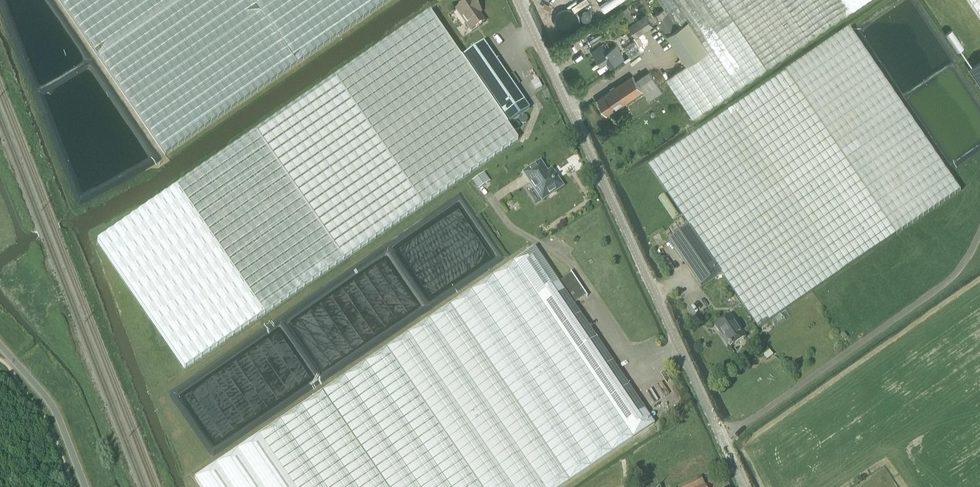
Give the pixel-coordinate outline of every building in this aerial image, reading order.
[(164,154),(389,0),(58,0),(164,154)] [(456,9),(471,30),(484,21),(478,13),(480,11),(473,1),(471,2),(469,0),(468,0),(465,2),(464,0),(462,0),(458,2),(458,5),(459,6),(456,9)] [(664,8),(654,15),(687,65),(666,79),(694,118),(865,0),(659,0),(664,8)] [(979,16),(979,0),(969,0),(979,16)] [(637,36),(654,25),(646,14),(637,21),(627,7),(620,12),(629,26),(637,36)] [(430,12),(255,132),(343,258),(517,140),(507,124),(460,57),(430,12)] [(960,190),(850,28),(648,166),(689,227),(690,226),(721,273),(758,328),(960,190)] [(604,37),(601,32),(589,40),(590,40),(593,45),(604,37)] [(524,101),(483,41),(460,57),(507,124),(529,108),(524,101)] [(617,45),(608,51),(603,43),(592,51),(601,64),(607,60),(611,66),(625,57),(617,45)] [(969,68),(979,84),(979,61),(969,68)] [(649,71),(636,80),(643,91),(650,100),(663,91),(649,71)] [(643,91),(636,80),(633,75),(597,99),(608,115),(643,91)] [(537,78),(530,82),(535,90),(542,87),(537,78)] [(343,258),(255,132),(177,185),(98,240),(184,368),(264,312),(343,258)] [(539,162),(523,172),(534,188),(529,191),(537,202),(543,198),(548,194),(550,195),(554,192),(554,190),(561,186),(551,170),(546,173),(539,162)] [(478,189),(490,180),(484,172),(480,175),(480,174),(472,180),(478,189)] [(673,234),(686,225),(682,219),(669,228),(673,234)] [(701,287),(721,273),(690,226),(689,227),(669,240),(701,287)] [(534,246),(194,477),(201,486),(560,486),(632,438),(654,423),(573,304),(586,295),(587,296),(570,271),(570,272),(571,273),(558,282),(534,246)] [(731,315),(715,326),(724,338),(723,339),(729,348),(745,336),(731,315)] [(701,476),(678,486),(706,486),(701,476)]
